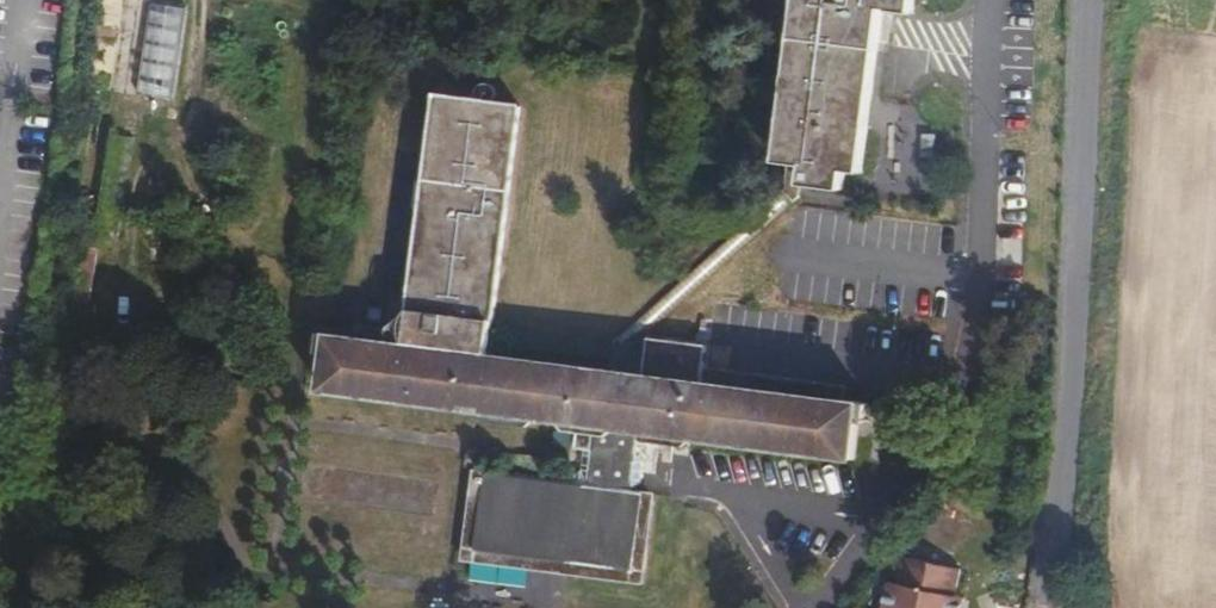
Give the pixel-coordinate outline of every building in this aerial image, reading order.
[(90,83),(114,86),(125,0),(101,0),(90,83)] [(778,163),(789,165),(804,166),(802,185),(843,190),(846,171),(863,173),(884,9),(915,13),(917,0),(799,0),(778,163)] [(187,15),(152,10),(141,89),(177,94),(187,15)] [(623,374),(609,372),(487,356),(518,108),(437,97),(410,309),(388,328),(386,343),(323,336),(321,353),(329,354),(326,384),(480,404),(478,413),(575,425),(572,451),(583,452),(580,473),(561,486),(474,475),(463,563),(642,586),(653,498),(631,495),(639,486),(642,465),(633,451),(643,451),(645,434),(857,461),(862,424),(868,425),(871,405),(843,402),(845,387),(706,369),(709,346),(648,338),(643,376),(623,374)] [(804,166),(789,165),(786,189),(612,342),(609,372),(623,374),(626,352),(800,198),(802,185),(804,166)] [(89,313),(99,250),(69,245),(59,309),(89,313)] [(480,404),(326,384),(325,393),(478,413),(480,404)] [(949,597),(952,569),(894,562),(891,588),(881,587),(878,607),(948,607),(949,597)] [(957,598),(949,597),(948,607),(956,607),(957,598)]
